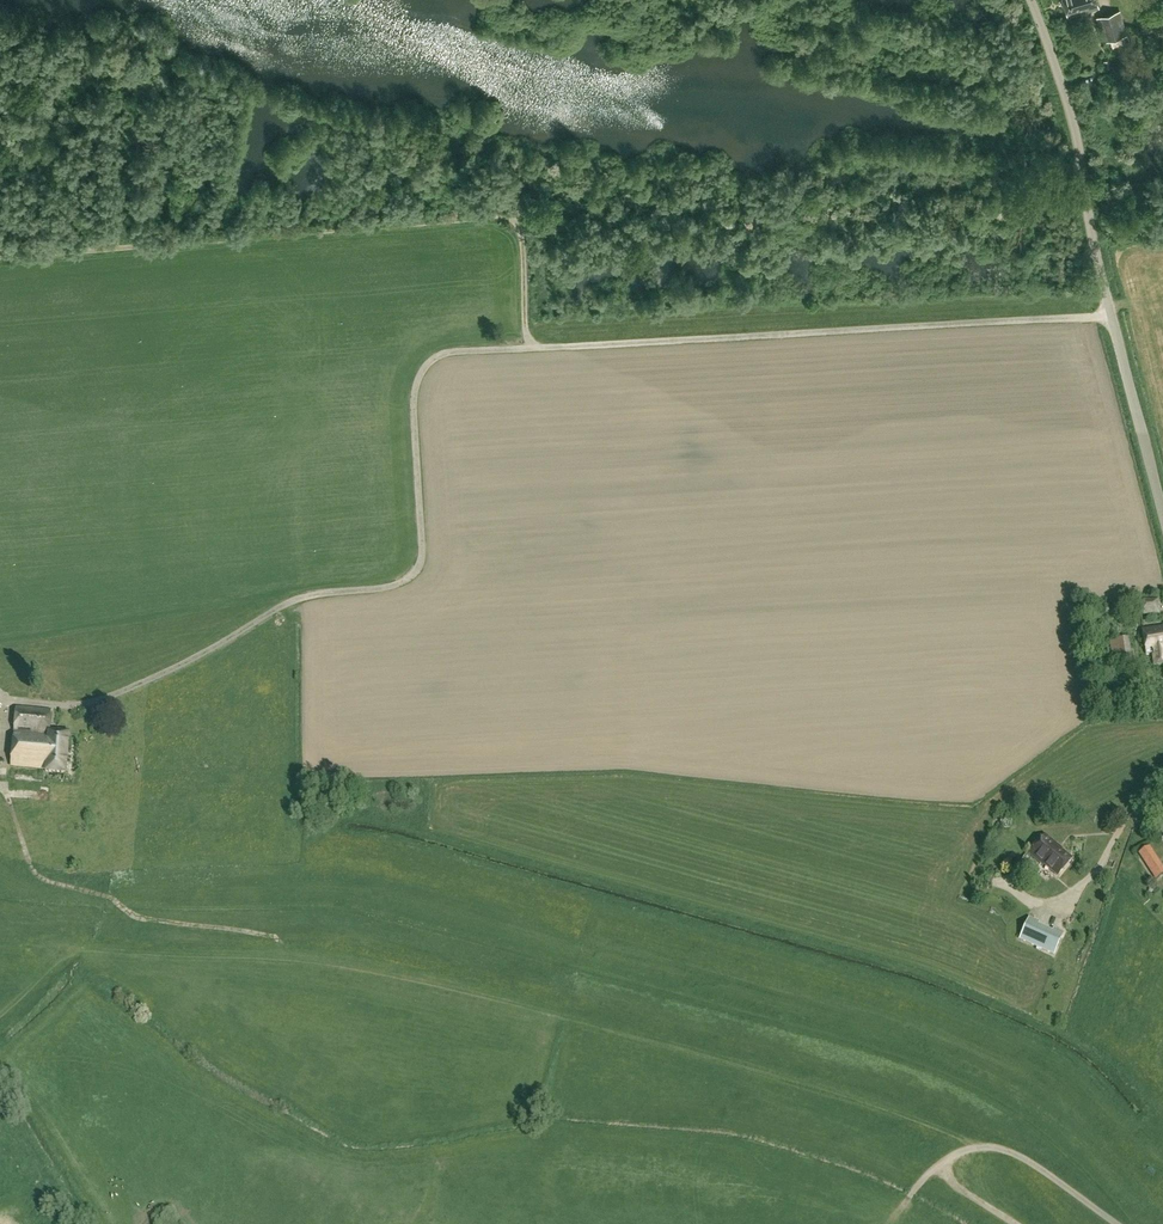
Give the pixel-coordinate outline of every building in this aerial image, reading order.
[(1067,16),(1098,7),(1096,0),(1063,0),(1067,16)] [(1120,15),(1115,17),(1118,28),(1106,32),(1104,25),(1099,26),(1104,41),(1126,35),(1120,15)] [(1141,629),(1146,655),(1151,654),(1153,666),(1162,665),(1162,626),(1141,629)] [(1108,664),(1112,663),(1131,660),(1135,659),(1133,647),(1130,648),(1128,639),(1109,642),(1111,654),(1107,654),(1108,664)] [(46,772),(65,774),(69,734),(49,732),(51,712),(16,709),(11,765),(46,768),(46,772)] [(1057,876),(1071,860),(1054,846),(1055,845),(1044,836),(1029,854),(1042,865),(1043,864),(1057,876)] [(1155,879),(1162,874),(1162,870),(1148,847),(1138,853),(1155,879)] [(1019,939),(1054,955),(1064,933),(1053,928),(1052,931),(1038,925),(1040,922),(1029,917),(1019,939)]
